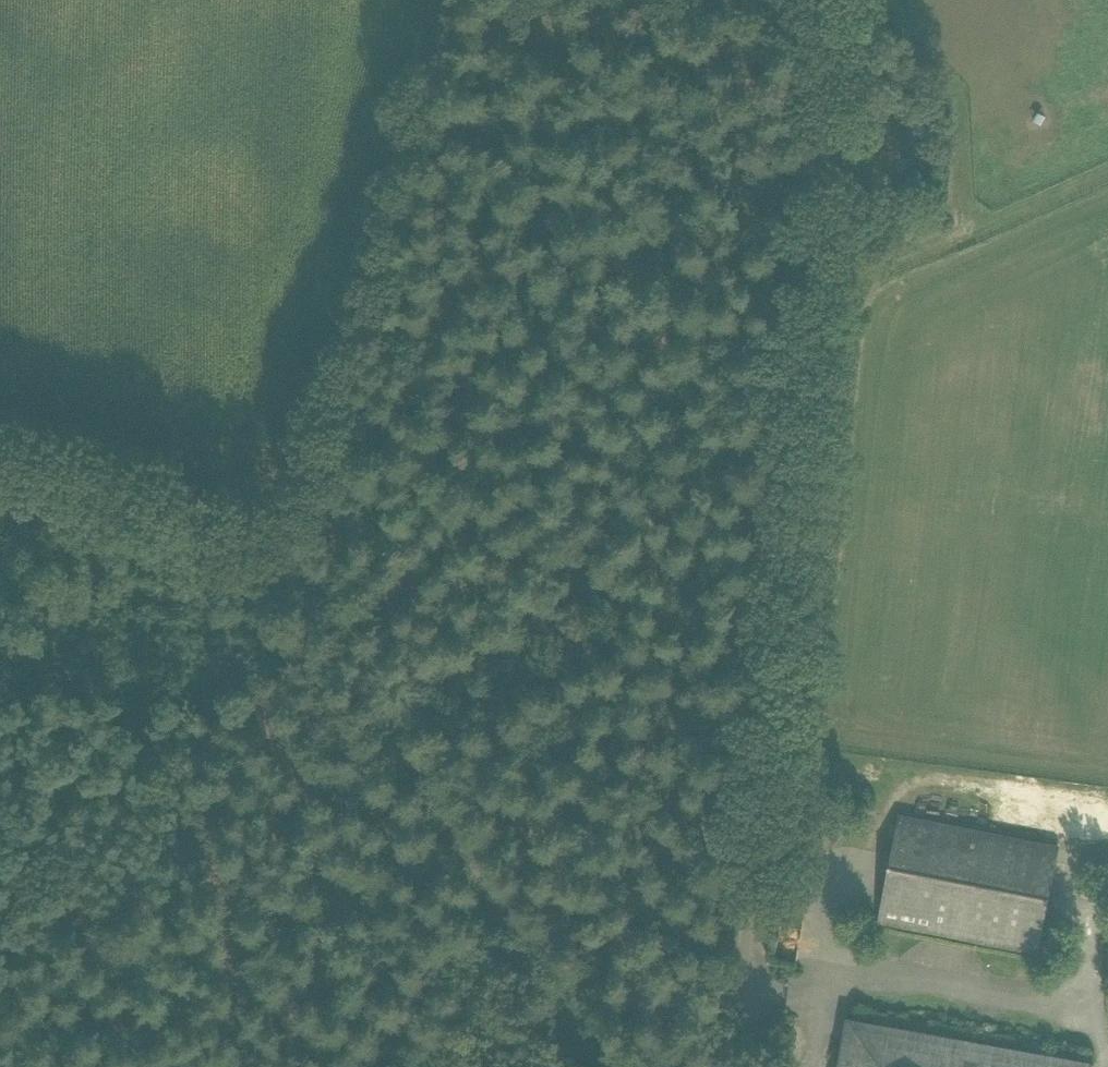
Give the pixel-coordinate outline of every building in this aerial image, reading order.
[(879,923),(1037,955),(1059,847),(900,815),(879,923)] [(838,1066),(1094,1066),(1094,1064),(1081,1062),(1091,1006),(878,968),(868,1023),(847,1020),(838,1066)]
